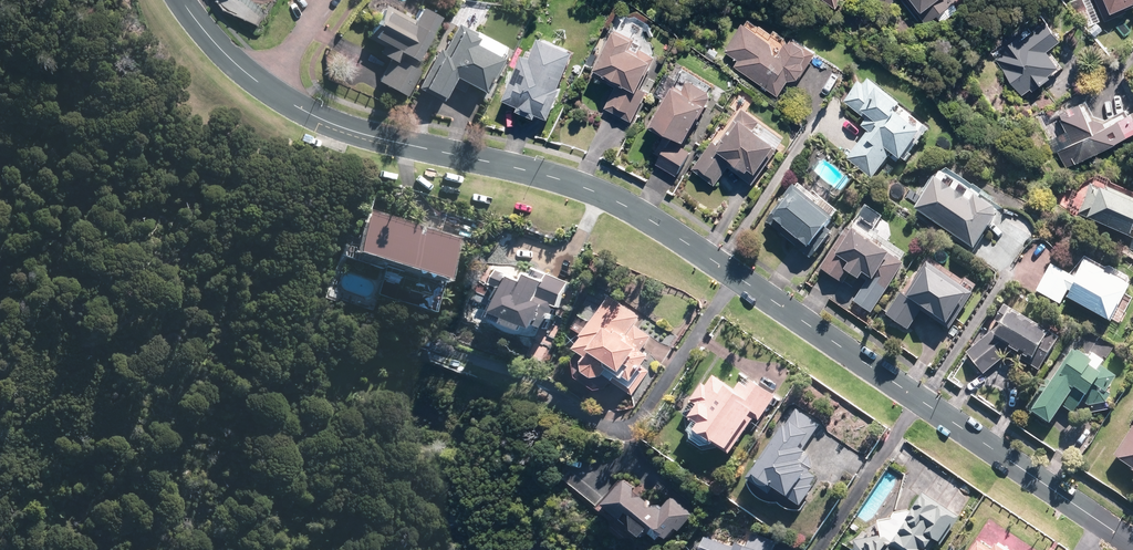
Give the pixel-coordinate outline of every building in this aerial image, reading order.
[(929,20),(955,0),(913,0),(929,20)] [(1106,18),(1132,7),(1132,0),(1099,0),(1106,18)] [(382,79),(405,93),(419,70),(410,65),(437,19),(421,9),(413,23),(388,9),(372,36),(399,51),(382,79)] [(1049,25),(999,61),(1022,93),(1060,65),(1047,48),(1059,40),(1049,25)] [(446,54),(442,51),(424,86),(443,95),(454,72),(483,86),(498,56),(470,42),(474,33),(460,26),(446,54)] [(773,44),(748,28),(729,58),(780,91),(791,74),(793,75),(808,52),(792,42),(783,57),(770,49),(773,44)] [(656,52),(618,34),(598,74),(620,85),(609,106),(633,118),(645,94),(637,90),(656,52)] [(536,60),(527,56),(509,98),(548,115),(576,52),(545,38),(536,60)] [(686,138),(711,95),(687,82),(682,90),(677,87),(654,126),(668,134),(658,152),(664,155),(660,163),(678,173),(690,152),(674,142),(678,134),(686,138)] [(904,156),(922,133),(895,113),(901,106),(872,84),(868,89),(863,85),(848,103),(870,120),(865,126),(871,131),(851,157),(874,174),(894,149),(904,156)] [(1061,151),(1068,165),(1132,134),(1132,116),(1098,133),(1084,104),(1063,115),(1076,143),(1061,151)] [(783,138),(746,112),(721,147),(716,143),(697,169),(715,182),(730,163),(752,179),(783,138)] [(940,181),(922,208),(976,245),(998,212),(981,200),(977,206),(940,181)] [(1083,212),(1131,234),(1132,229),(1132,200),(1097,183),(1083,212)] [(798,190),(773,221),(812,253),(838,222),(798,190)] [(450,246),(371,224),(361,258),(440,281),(450,246)] [(856,236),(849,231),(825,267),(844,279),(851,267),(862,274),(865,269),(875,276),(872,281),(887,290),(904,264),(858,233),(856,236)] [(1077,279),(1053,266),(1040,289),(1061,300),(1068,287),(1074,290),(1071,296),(1115,320),(1132,287),(1086,262),(1077,279)] [(974,292),(931,263),(907,297),(905,296),(894,312),(910,323),(921,307),(950,327),(974,292)] [(545,285),(529,279),(526,287),(508,279),(495,313),(537,330),(538,328),(542,330),(553,303),(559,306),(567,285),(548,277),(545,285)] [(637,320),(609,302),(580,348),(592,356),(586,366),(603,377),(610,367),(620,374),(646,334),(633,325),(637,320)] [(1006,326),(1004,324),(971,351),(986,369),(1011,349),(1040,368),(1060,337),(1016,309),(1006,326)] [(1115,379),(1076,352),(1054,385),(1048,381),(1030,408),(1050,421),(1064,402),(1078,412),(1090,395),(1099,401),(1115,379)] [(729,444),(755,406),(763,412),(773,398),(745,379),(737,392),(716,378),(709,389),(705,387),(696,400),(703,404),(696,415),(706,422),(703,427),(729,444)] [(798,413),(759,472),(801,499),(816,477),(798,466),(807,453),(798,447),(814,424),(798,413)] [(1121,454),(1132,462),(1132,436),(1121,454)] [(625,487),(611,504),(647,533),(655,523),(669,534),(688,512),(673,500),(660,515),(625,487)] [(884,522),(886,537),(860,542),(861,549),(930,549),(953,513),(926,496),(913,517),(884,522)] [(776,542),(757,536),(752,549),(740,546),(738,549),(711,540),(708,549),(773,549),(776,542)]
